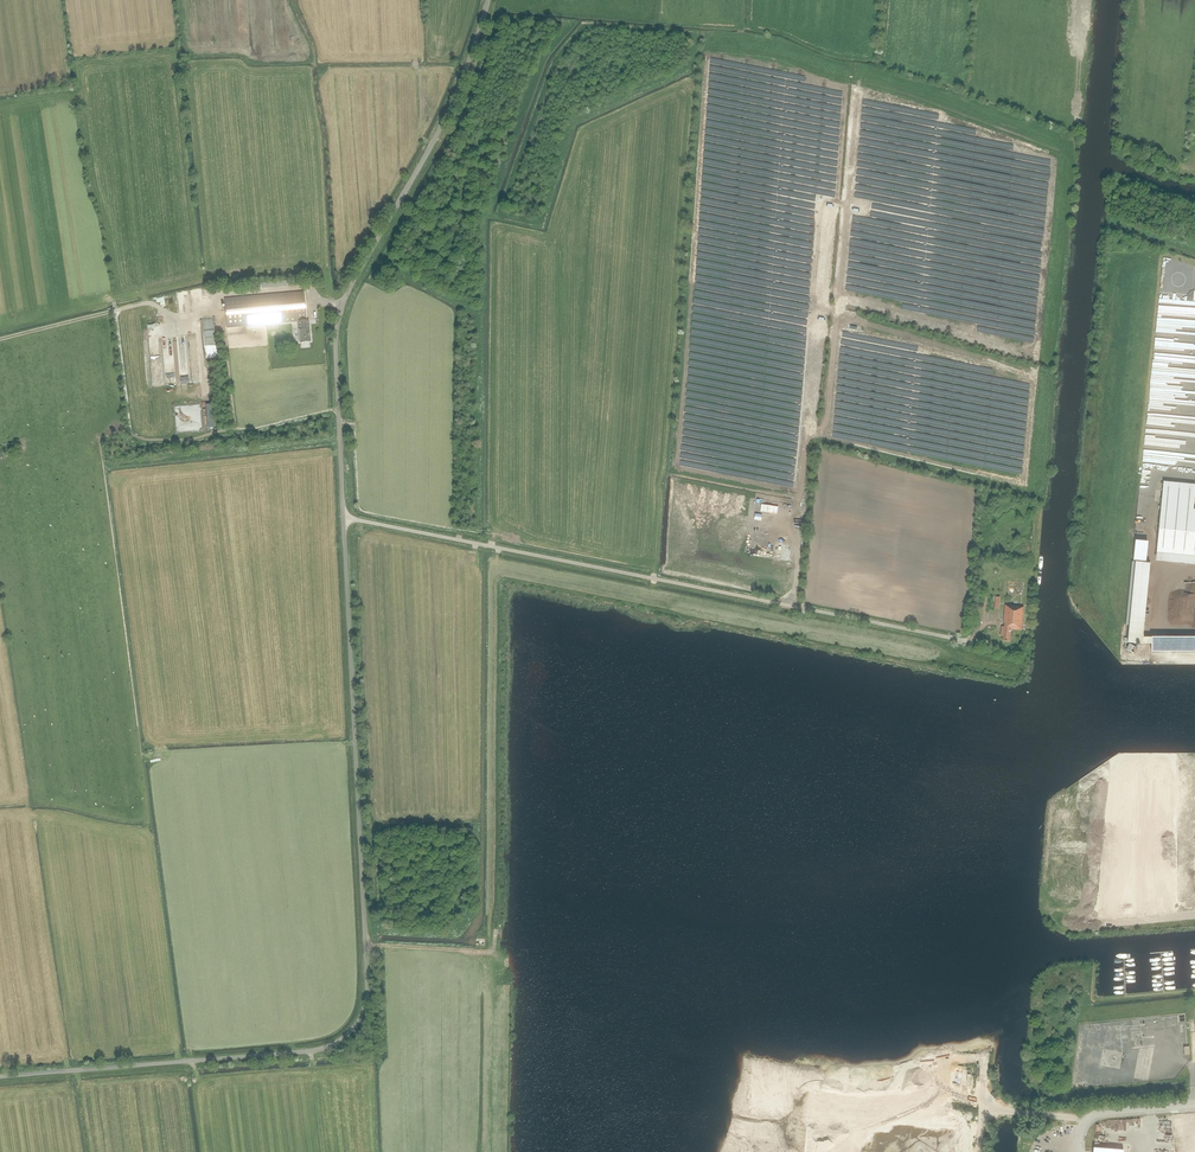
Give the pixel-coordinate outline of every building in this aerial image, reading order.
[(307,320),(305,291),(241,296),(225,297),(227,326),(243,325),(299,320),(299,329),(300,341),(310,340),(309,328),(309,320),(307,320)] [(214,404),(206,404),(208,428),(216,427),(214,404)] [(1193,509),(1194,491),(1194,485),(1164,481),(1157,552),(1194,556),(1194,510),(1193,509)] [(1134,539),(1131,559),(1144,561),(1147,541),(1134,539)] [(1128,642),(1142,644),(1150,563),(1136,562),(1128,642)] [(1022,630),(1024,607),(1006,605),(1004,623),(1005,623),(1005,627),(1003,627),(1002,633),(1004,633),(1004,641),(1011,642),(1012,629),(1022,630)] [(1194,652),(1194,637),(1152,637),(1152,652),(1194,652)]
